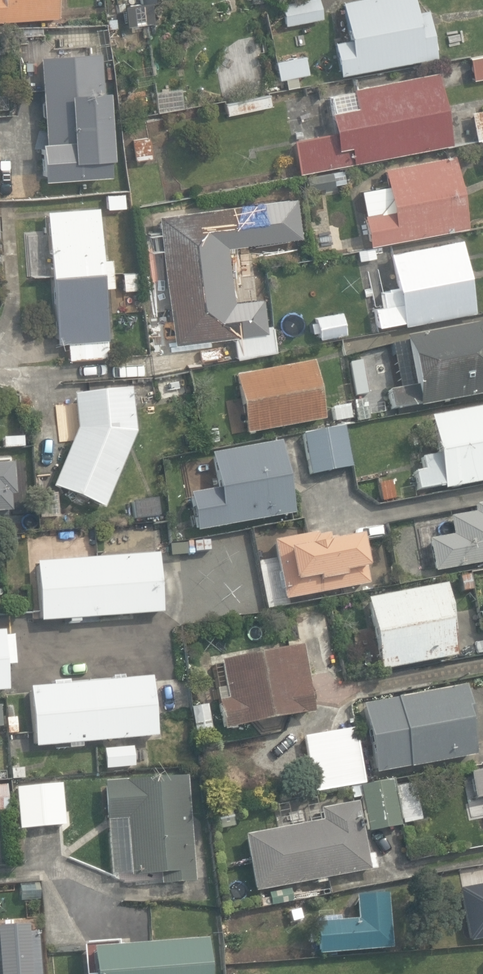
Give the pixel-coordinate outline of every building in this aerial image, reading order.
[(57,19),(56,0),(0,0),(0,22),(57,19)] [(156,0),(117,0),(118,4),(115,5),(117,14),(124,13),(126,24),(159,18),(156,0)] [(285,26),(322,18),(318,0),(296,0),(281,3),(285,26)] [(340,74),(434,58),(433,51),(434,48),(431,31),(429,29),(426,10),(415,12),(413,0),(348,0),(341,1),(347,36),(347,39),(334,42),(340,74)] [(38,143),(41,182),(108,177),(107,160),(109,160),(104,92),(101,92),(98,53),(37,57),(43,143),(38,143)] [(276,61),(279,80),(308,74),(304,55),(276,61)] [(473,79),(482,78),(482,56),(469,58),(473,79)] [(291,139),(298,174),(451,145),(437,73),(352,89),(353,91),(332,95),(334,111),(329,112),(333,131),(291,139)] [(269,94),(223,105),(225,118),(272,107),(269,94)] [(482,139),(482,110),(471,112),(476,140),(480,139),(482,139)] [(146,121),(150,143),(167,140),(164,119),(146,121)] [(126,124),(128,137),(144,135),(142,122),(126,124)] [(132,139),(135,160),(151,158),(148,137),(132,139)] [(364,216),(370,248),(469,227),(454,156),(386,170),(389,187),(365,192),(370,215),(364,216)] [(308,189),(310,211),(325,210),(323,188),(308,189)] [(106,194),(107,209),(124,208),(124,193),(106,194)] [(236,337),(238,357),(276,353),(273,325),(240,329),(231,250),(262,246),(257,205),(160,216),(175,344),(236,337)] [(67,342),(69,360),(108,357),(103,287),(112,286),(110,258),(102,258),(98,206),(46,211),(56,343),(67,342)] [(309,226),(313,256),(344,252),(341,234),(329,236),(326,216),(317,217),(317,214),(310,215),(312,226),(309,226)] [(374,309),(378,326),(403,321),(403,324),(474,311),(460,239),(390,253),(396,288),(381,291),(384,307),(374,309)] [(122,272),(124,291),(139,289),(137,271),(122,272)] [(315,316),(319,338),(345,333),(341,311),(315,316)] [(391,409),(419,404),(420,406),(482,395),(482,322),(404,337),(413,387),(388,391),(391,409)] [(350,363),(355,396),(368,394),(363,361),(350,363)] [(235,377),(246,435),(325,419),(314,362),(235,377)] [(150,377),(156,401),(193,393),(187,368),(150,377)] [(53,487),(103,508),(135,433),(130,388),(74,394),(77,429),(53,487)] [(355,401),(358,421),(369,419),(366,399),(355,401)] [(332,408),(334,422),(351,418),(348,404),(332,408)] [(418,490),(443,485),(444,489),(482,482),(482,406),(428,417),(436,454),(422,457),(424,470),(414,472),(418,490)] [(303,434),(311,475),(352,468),(344,426),(303,434)] [(3,437),(4,448),(23,446),(22,435),(3,437)] [(186,495),(194,535),(292,515),(277,440),(206,455),(213,489),(186,495)] [(7,516),(6,499),(11,498),(9,468),(5,468),(5,464),(0,464),(0,516),(7,516)] [(378,483),(381,501),(394,498),(391,481),(378,483)] [(132,502),(134,520),(159,517),(156,499),(132,502)] [(434,572),(482,562),(482,504),(473,506),(475,513),(449,517),(452,535),(428,540),(434,572)] [(273,541),(283,599),(366,584),(357,538),(335,542),(335,537),(328,538),(327,534),(317,536),(317,533),(273,541)] [(171,544),(172,557),(196,556),(195,543),(171,544)] [(69,620),(69,623),(80,622),(80,619),(163,613),(158,554),(36,563),(41,622),(69,620)] [(380,670),(455,656),(450,631),(454,631),(445,585),(366,600),(380,670)] [(217,701),(223,731),(312,713),(311,708),(312,700),(311,692),(306,685),(309,684),(302,646),(219,661),(226,699),(217,701)] [(30,687),(36,749),(157,737),(152,676),(124,679),(123,675),(113,676),(114,679),(30,687)] [(373,773),(475,755),(462,687),(361,705),(373,773)] [(214,704),(191,707),(194,734),(217,731),(214,704)] [(6,718),(7,734),(17,733),(16,717),(6,718)] [(303,737),(313,793),(364,784),(354,728),(303,737)] [(11,768),(11,780),(23,779),(23,768),(11,768)] [(470,772),(475,799),(482,797),(482,770),(470,772)] [(159,874),(160,884),(193,882),(185,774),(103,781),(106,821),(110,820),(114,873),(130,872),(130,876),(159,874)] [(359,787),(368,832),(401,826),(392,781),(359,787)] [(395,786),(403,824),(420,821),(412,783),(395,786)] [(16,788),(20,829),(65,824),(61,784),(16,788)] [(9,810),(7,785),(0,786),(0,811),(9,810)] [(244,835),(254,892),(375,869),(372,855),(367,856),(357,802),(319,809),(319,813),(279,821),(280,828),(244,835)] [(462,890),(471,942),(482,940),(482,886),(462,890)] [(314,923),(317,954),(391,949),(387,893),(355,895),(357,920),(314,923)] [(288,909),(292,924),(303,922),(300,906),(288,909)] [(90,973),(206,973),(204,940),(88,949),(90,973)] [(45,953),(0,956),(0,973),(46,973),(45,953)]
